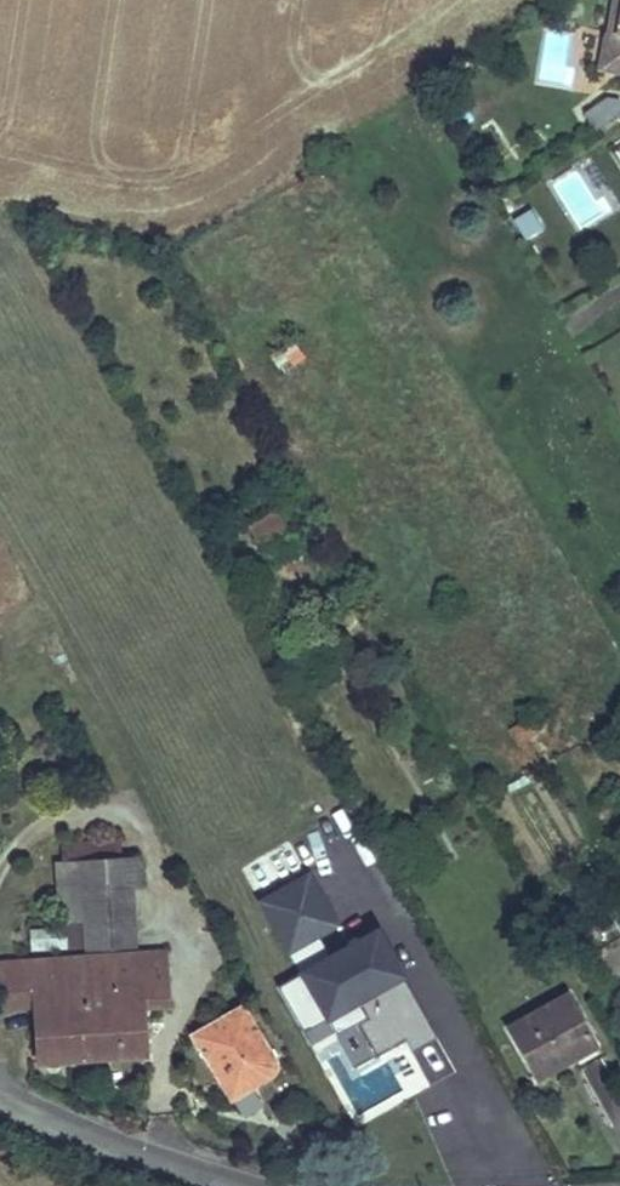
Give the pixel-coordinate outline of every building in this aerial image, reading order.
[(610,19),(619,12),(619,0),(614,0),(610,19)] [(610,19),(607,36),(616,38),(613,58),(619,69),(619,12),(610,19)] [(607,36),(602,67),(619,71),(619,69),(613,58),(616,38),(607,36)] [(584,111),(596,128),(619,111),(619,99),(618,96),(606,95),(584,111)] [(522,243),(542,234),(532,210),(512,218),(522,243)] [(295,342),(269,356),(280,376),(305,363),(295,342)] [(142,859),(64,861),(72,874),(134,886),(143,885),(142,859)] [(60,861),(60,888),(134,886),(72,874),(64,861),(60,861)] [(260,902),(289,952),(304,944),(337,925),(309,874),(260,902)] [(134,886),(60,888),(62,919),(69,918),(70,945),(136,943),(134,886)] [(301,973),(278,987),(311,1046),(335,1033),(355,1069),(405,1040),(412,1052),(437,1038),(402,975),(390,982),(382,967),(394,960),(377,931),(348,947),(351,951),(334,961),(331,956),(316,965),(301,973)] [(289,952),(301,973),(316,965),(304,944),(289,952)] [(0,962),(0,1004),(36,1002),(40,1059),(147,1052),(143,998),(171,997),(169,952),(0,962)] [(606,977),(619,1000),(619,968),(606,977)] [(597,1044),(568,994),(510,1028),(539,1078),(597,1044)] [(195,1034),(230,1093),(255,1078),(260,1085),(274,1076),(278,1070),(277,1059),(244,1004),(195,1034)] [(255,1078),(230,1093),(235,1100),(260,1085),(255,1078)]
